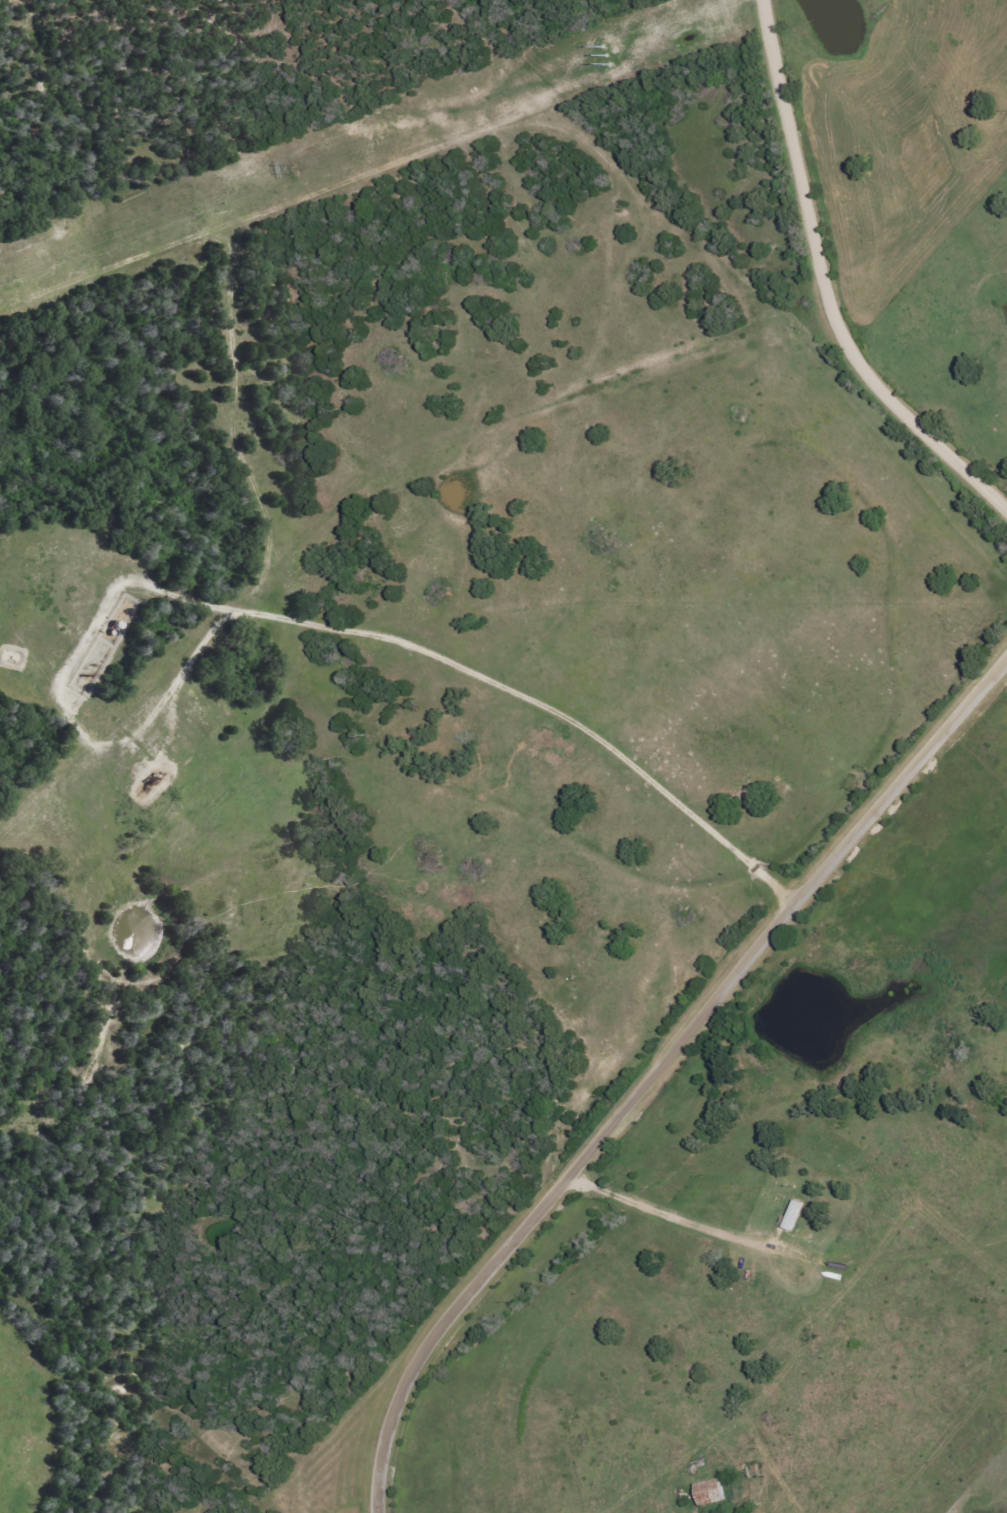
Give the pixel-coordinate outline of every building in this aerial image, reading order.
[(783,1227),(791,1231),(804,1204),(795,1200),(783,1227)] [(726,1500),(720,1478),(694,1485),(701,1508),(726,1500)]
